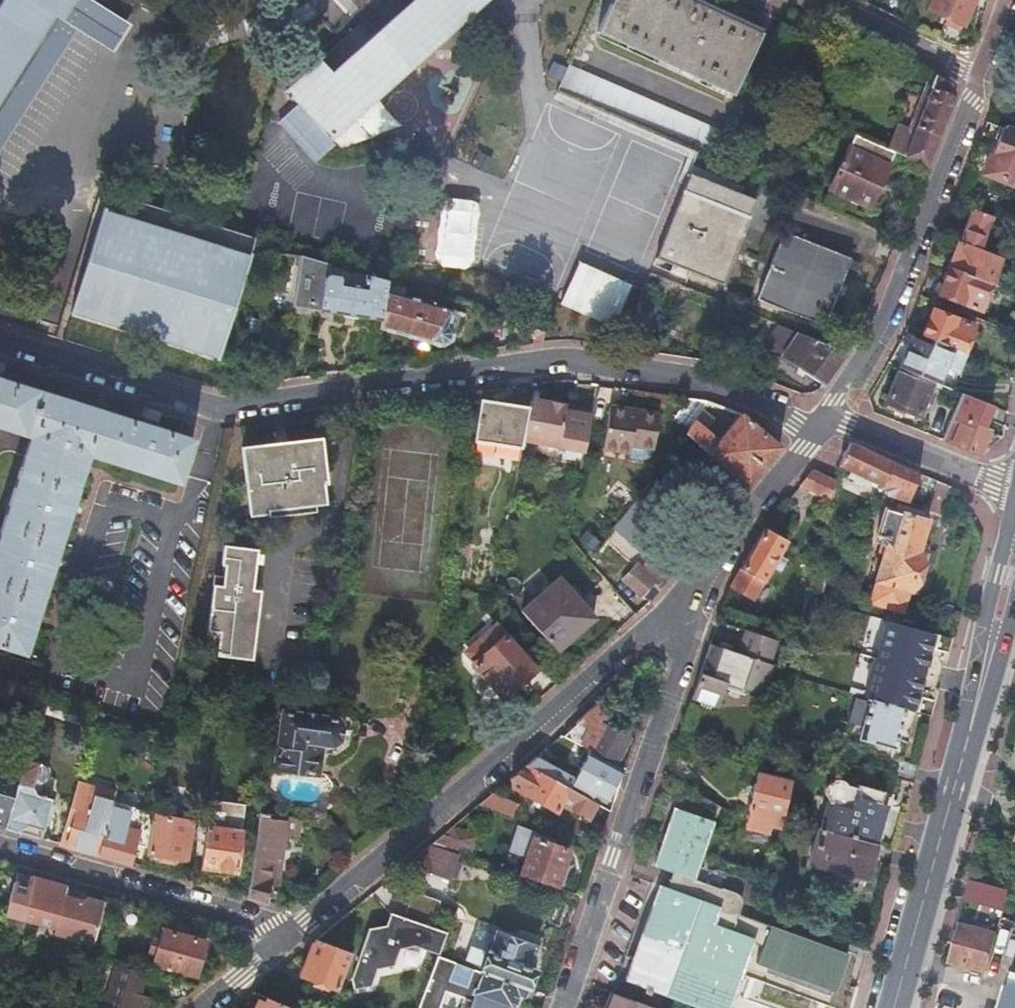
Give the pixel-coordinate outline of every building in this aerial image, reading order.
[(48,11),(56,16),(67,0),(3,0),(0,4),(0,89),(48,11)] [(362,30),(285,100),(297,115),(278,133),(307,165),(332,143),(328,137),(480,0),(422,0),(382,37),(375,43),(362,30)] [(687,0),(611,0),(596,31),(729,94),(757,34),(687,0)] [(971,0),(930,0),(926,9),(960,26),(971,0)] [(369,24),(362,30),(375,43),(382,37),(369,24)] [(935,39),(952,47),(959,31),(942,24),(935,39)] [(697,150),(719,160),(729,137),(568,66),(557,90),(697,150)] [(893,153),(925,167),(952,95),(947,83),(932,75),(932,76),(927,87),(929,88),(909,138),(893,132),(886,150),(893,153)] [(1000,128),(983,173),(1014,185),(1014,133),(1002,128),(1000,128)] [(886,150),(854,136),(829,189),(868,207),(893,153),(886,150)] [(688,173),(680,193),(655,260),(721,286),(740,236),(755,199),(688,173)] [(255,237),(109,192),(71,312),(74,313),(74,311),(215,356),(215,357),(218,358),(255,237)] [(813,202),(839,213),(843,202),(826,194),(824,201),(815,197),(813,202)] [(396,260),(430,264),(436,210),(403,206),(396,260)] [(993,216),(971,208),(946,268),(989,284),(992,277),(998,260),(978,252),(993,216)] [(436,210),(430,264),(438,265),(444,211),(436,210)] [(783,232),(756,300),(823,326),(849,257),(783,232)] [(385,290),(386,281),(366,275),(364,286),(341,282),(341,280),(338,276),(329,274),(328,274),(330,264),(317,261),(301,256),(294,306),(381,319),(385,290)] [(630,285),(578,263),(560,303),(612,326),(630,285)] [(979,311),(989,284),(946,268),(936,294),(979,311)] [(989,284),(998,288),(1001,280),(992,277),(989,284)] [(451,309),(385,290),(381,319),(380,328),(441,346),(449,341),(451,332),(447,326),(451,309)] [(654,308),(639,302),(629,329),(644,335),(654,308)] [(932,340),(956,350),(963,352),(974,324),(933,308),(921,335),(932,340)] [(822,386),(845,352),(797,334),(783,354),(799,364),(796,368),(822,386)] [(908,344),(898,367),(932,381),(942,385),(956,350),(932,340),(927,352),(908,344)] [(932,381),(898,367),(884,402),(918,415),(932,381)] [(32,636),(38,618),(50,580),(56,562),(67,526),(73,506),(89,457),(179,484),(194,439),(159,428),(145,423),(4,380),(0,379),(0,428),(31,438),(0,535),(0,648),(26,656),(32,636)] [(959,392),(950,416),(976,427),(985,403),(959,392)] [(672,418),(686,428),(693,418),(707,400),(687,397),(672,418)] [(565,407),(530,399),(528,407),(522,440),(536,442),(557,446),(555,459),(561,461),(570,464),(580,465),(590,411),(565,407)] [(474,442),(521,449),(522,440),(528,407),(480,400),(474,442)] [(604,409),(598,439),(641,447),(646,417),(604,409)] [(686,428),(683,432),(747,485),(780,446),(741,413),(739,412),(717,439),(693,418),(686,428)] [(950,416),(941,439),(979,454),(988,432),(976,427),(950,416)] [(146,419),(145,423),(159,428),(160,423),(146,419)] [(236,454),(250,518),(330,500),(316,436),(236,454)] [(555,459),(557,446),(536,442),(536,448),(555,459)] [(905,500),(916,473),(892,463),(848,443),(837,464),(881,485),(879,490),(905,500)] [(819,495),(828,499),(833,480),(824,476),(811,470),(798,485),(819,495)] [(78,508),(73,506),(67,526),(72,527),(78,508)] [(898,506),(896,513),(922,520),(924,513),(898,506)] [(922,520),(896,513),(882,508),(874,536),(879,538),(877,545),(883,547),(873,581),(874,581),(868,603),(901,613),(906,592),(917,594),(928,556),(917,552),(926,521),(922,520)] [(775,521),(771,518),(762,528),(767,531),(775,521)] [(767,531),(762,528),(729,586),(750,599),(769,567),(775,571),(782,560),(775,556),(784,541),(767,531)] [(263,547),(226,541),(223,556),(228,557),(225,574),(216,572),(207,625),(216,627),(211,650),(250,657),(264,581),(258,580),(263,547)] [(623,577),(649,600),(670,575),(649,557),(639,567),(634,564),(623,577)] [(56,562),(50,580),(54,582),(60,564),(56,562)] [(809,573),(805,588),(820,591),(823,576),(809,573)] [(558,577),(521,610),(555,649),(593,616),(558,577)] [(38,618),(32,636),(37,638),(43,619),(38,618)] [(474,662),(472,664),(501,697),(534,668),(504,635),(495,625),(468,649),(467,655),(474,662)] [(708,644),(689,698),(694,700),(695,705),(707,709),(711,705),(716,707),(723,687),(725,683),(759,695),(760,695),(770,665),(767,664),(775,640),(744,630),(736,654),(708,644)] [(725,683),(723,687),(758,699),(759,695),(725,683)] [(608,707),(600,698),(574,722),(575,724),(562,736),(613,761),(626,737),(600,724),(608,707)] [(907,735),(913,711),(870,699),(858,739),(893,748),(898,732),(907,735)] [(282,711),(274,768),(316,775),(321,744),(328,745),(335,740),(338,724),(332,718),(282,711)] [(536,756),(527,764),(532,767),(569,786),(571,783),(603,802),(621,769),(589,750),(574,776),(536,756)] [(884,773),(912,781),(917,763),(888,756),(884,773)] [(577,803),(582,794),(532,767),(527,764),(511,778),(511,786),(556,810),(564,796),(577,803)] [(769,824),(779,826),(781,816),(790,780),(756,771),(747,809),(749,809),(745,826),(767,832),(769,824)] [(18,781),(0,776),(0,828),(4,829),(15,788),(18,781)] [(829,795),(819,826),(874,841),(884,803),(876,800),(879,789),(861,785),(860,788),(852,785),(853,783),(851,781),(849,780),(846,778),(844,778),(842,777),(839,778),(837,778),(835,779),(834,779),(832,781),(831,783),(829,785),(828,788),(828,790),(828,792),(829,795)] [(77,782),(70,806),(59,844),(98,854),(107,821),(108,817),(114,793),(77,782)] [(22,785),(15,788),(4,829),(39,838),(50,800),(33,794),(31,788),(22,785)] [(888,791),(879,789),(876,800),(884,803),(888,791)] [(517,804),(491,794),(478,805),(511,818),(517,804)] [(210,799),(206,826),(199,866),(233,871),(240,831),(244,805),(210,799)] [(108,817),(107,821),(98,854),(127,863),(133,844),(144,847),(151,813),(151,812),(112,801),(108,817)] [(718,889),(690,879),(711,819),(673,806),(652,866),(670,872),(665,887),(658,885),(651,906),(655,908),(630,982),(643,987),(642,992),(647,994),(649,990),(701,1007),(720,1007),(745,941),(759,945),(753,962),(829,989),(842,950),(736,912),(738,907),(738,905),(737,902),(737,900),(735,897),(732,894),(718,889)] [(251,860),(245,896),(266,902),(270,872),(290,875),(298,817),(258,813),(252,860),(251,860)] [(154,815),(148,854),(185,859),(191,822),(154,815)] [(454,825),(446,831),(465,839),(468,831),(454,825)] [(865,879),(876,842),(874,841),(819,826),(809,863),(865,879)] [(432,843),(460,853),(469,856),(474,842),(465,839),(446,831),(432,843)] [(520,874),(556,886),(561,881),(565,870),(562,869),(569,848),(553,842),(554,837),(535,831),(520,874)] [(432,843),(411,860),(418,867),(451,879),(460,853),(432,843)] [(4,869),(0,882),(0,898),(8,900),(16,873),(4,869)] [(8,900),(5,912),(54,925),(53,931),(52,930),(51,931),(54,932),(55,933),(70,937),(71,935),(91,941),(102,901),(86,897),(84,901),(63,895),(65,886),(16,873),(8,900)] [(1000,911),(1006,889),(967,878),(960,900),(1000,911)] [(435,914),(440,900),(413,891),(408,905),(435,914)] [(408,905),(404,917),(431,927),(435,914),(408,905)] [(414,943),(437,954),(446,932),(431,927),(404,917),(390,913),(386,925),(369,929),(353,977),(354,987),(371,984),(377,968),(395,966),(401,949),(414,943)] [(211,927),(194,922),(193,928),(186,926),(183,936),(161,930),(158,942),(152,941),(146,961),(151,963),(193,975),(204,941),(209,934),(211,927)] [(998,937),(959,926),(949,961),(988,972),(998,937)] [(488,948),(481,969),(529,986),(536,965),(530,962),(536,944),(497,930),(490,949),(488,948)] [(300,974),(337,988),(351,952),(316,939),(311,943),(300,974)] [(417,1007),(420,1007),(439,1007),(443,997),(439,996),(442,989),(463,997),(459,1007),(512,1007),(517,992),(525,995),(529,986),(481,969),(464,963),(437,954),(417,1007)] [(136,999),(143,975),(114,966),(102,1007),(144,1007),(146,1002),(136,999)] [(1008,986),(1005,994),(1014,998),(1014,988),(1008,986)] [(610,992),(604,1007),(656,1007),(610,992)] [(1005,994),(1001,993),(997,1007),(1014,1007),(1014,998),(1005,994)] [(267,997),(264,1003),(256,1000),(253,1007),(292,1007),(267,997)]
